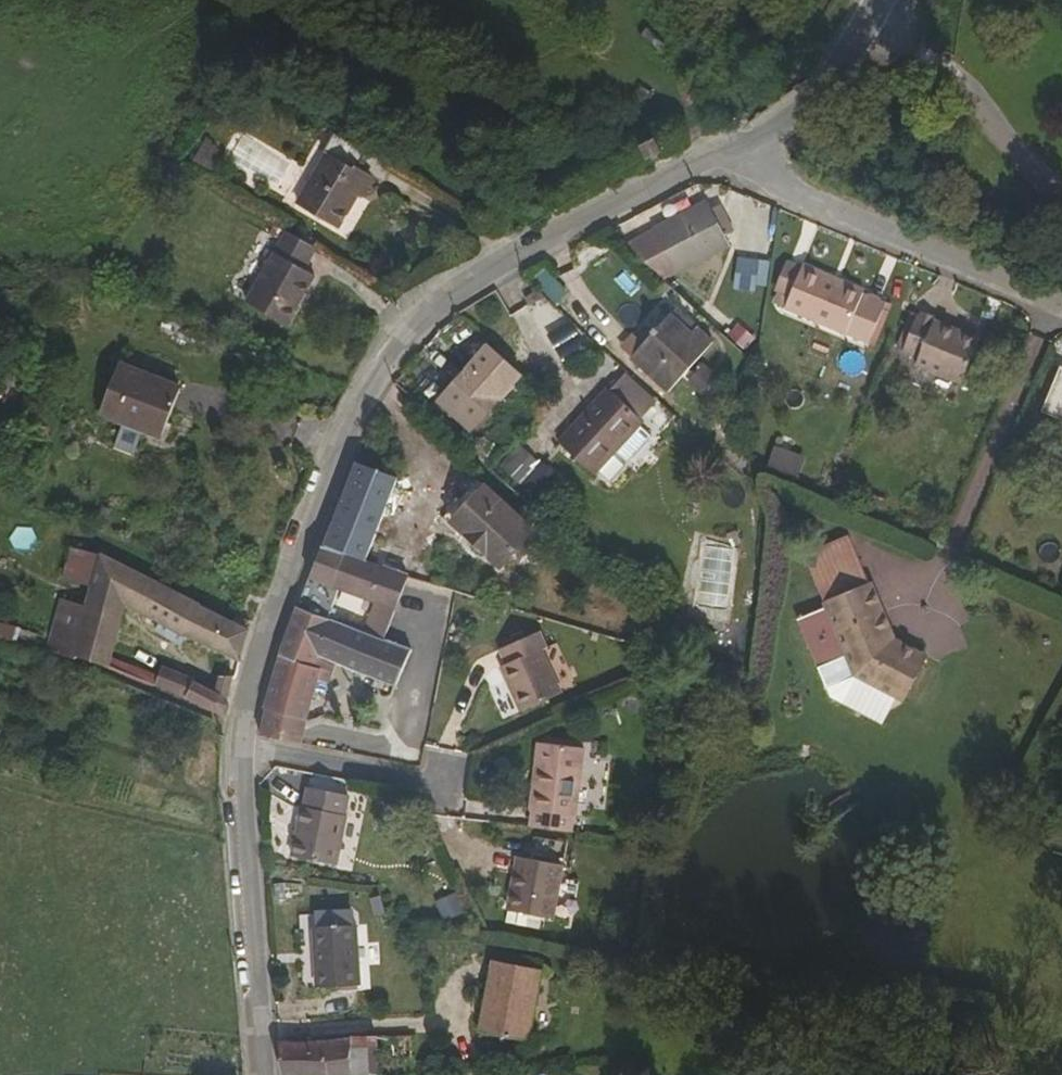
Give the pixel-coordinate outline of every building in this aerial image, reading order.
[(793,47),(783,48),(784,67),(784,73),(795,71),(794,65),(793,47)] [(643,142),(656,165),(676,155),(661,131),(643,142)] [(388,217),(341,189),(312,238),(359,266),(388,217)] [(735,278),(717,235),(665,258),(683,300),(735,278)] [(787,313),(800,320),(813,287),(800,281),(787,313)] [(813,287),(800,320),(795,332),(879,368),(895,329),(872,318),(874,313),(813,287)] [(331,314),(287,290),(257,339),(304,363),(331,314)] [(768,321),(784,324),(788,292),(773,291),(768,321)] [(916,375),(930,338),(922,335),(908,372),(916,375)] [(933,339),(930,338),(916,375),(930,381),(927,389),(976,408),(992,365),(947,345),(949,341),(935,335),(933,339)] [(700,360),(678,339),(666,354),(663,353),(659,358),(661,360),(641,385),(680,417),(723,366),(707,352),(700,360)] [(515,419),(483,389),(453,425),(485,455),(515,419)] [(634,399),(630,405),(647,419),(652,414),(634,399)] [(617,415),(579,464),(585,470),(589,478),(613,498),(657,445),(655,443),(668,427),(652,414),(647,419),(630,405),(620,416),(617,415)] [(197,439),(136,425),(127,468),(189,482),(197,439)] [(519,480),(537,456),(521,445),(503,469),(519,480)] [(432,475),(388,460),(378,488),(381,489),(381,487),(423,502),(432,475)] [(585,470),(579,464),(575,468),(589,478),(585,470)] [(381,489),(378,488),(350,573),(394,587),(423,502),(381,487),(381,489)] [(284,498),(273,494),(266,516),(276,520),(284,498)] [(477,547),(507,512),(501,507),(465,548),(504,583),(510,577),(477,547)] [(555,554),(507,512),(477,547),(510,577),(524,591),(555,554)] [(31,546),(33,528),(14,525),(11,543),(31,546)] [(113,556),(101,577),(86,603),(64,643),(93,656),(96,649),(127,596),(230,655),(240,623),(235,620),(220,613),(113,556)] [(911,720),(912,719),(934,679),(906,663),(879,605),(876,606),(856,561),(814,581),(839,634),(812,647),(841,712),(871,699),(911,720)] [(350,573),(337,607),(412,632),(424,637),(436,602),(394,587),(350,573)] [(63,591),(38,638),(62,646),(64,643),(86,603),(63,591)] [(415,667),(439,675),(461,610),(436,602),(424,637),(415,667)] [(223,605),(220,613),(235,620),(238,610),(223,605)] [(929,661),(968,648),(960,624),(921,637),(929,661)] [(412,632),(401,663),(415,667),(424,637),(412,632)] [(327,639),(309,688),(340,697),(346,684),(427,710),(439,675),(415,667),(401,663),(327,639)] [(96,649),(93,656),(145,679),(148,673),(96,649)] [(566,652),(561,654),(568,669),(573,666),(566,652)] [(568,669),(561,654),(526,670),(533,686),(553,731),(589,713),(568,669)] [(148,673),(145,679),(175,693),(182,675),(154,661),(148,673)] [(182,675),(175,693),(218,712),(222,696),(182,675)] [(553,731),(533,686),(529,688),(549,733),(553,731)] [(299,744),(292,771),(329,776),(348,700),(340,697),(309,688),(297,742),(299,744)] [(574,796),(578,767),(570,766),(566,795),(574,796)] [(567,838),(565,851),(608,858),(618,773),(578,767),(574,796),(566,795),(560,837),(567,838)] [(375,824),(339,817),(335,836),(330,836),(320,885),(364,894),(375,844),(372,844),(375,824)] [(560,837),(559,850),(565,851),(567,838),(560,837)] [(542,885),(539,899),(546,901),(550,886),(542,885)] [(546,901),(539,899),(531,938),(577,947),(588,893),(550,886),(546,901)] [(443,919),(465,910),(457,889),(435,898),(443,919)] [(378,1016),(380,957),(339,955),(338,1015),(378,1016)] [(556,997),(512,987),(493,1057),(541,1069),(556,997)] [(366,1074),(407,1074),(407,1063),(366,1066),(366,1074)] [(296,1074),(366,1074),(366,1066),(295,1070),(296,1074)]
